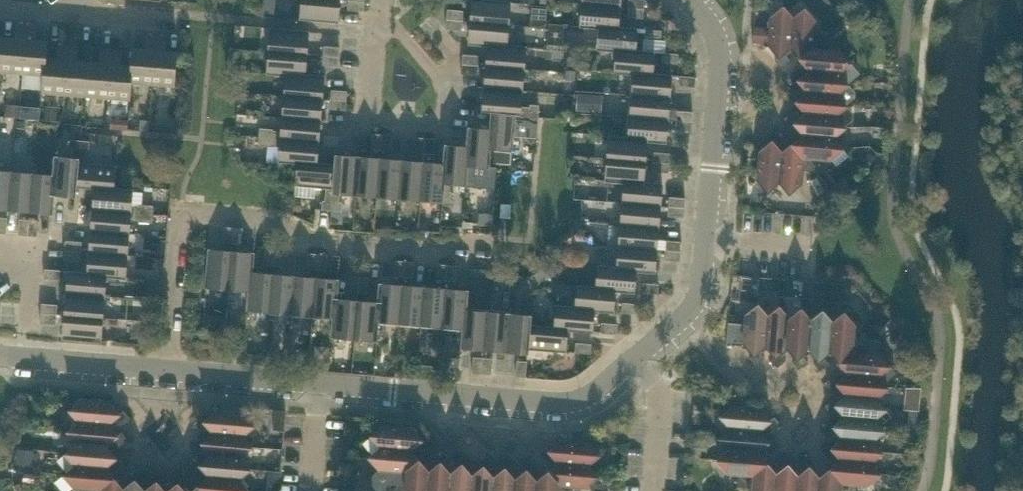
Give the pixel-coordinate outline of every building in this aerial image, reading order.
[(341,0),(302,0),(301,19),(339,22),(341,0)] [(365,1),(351,0),(349,0),(348,9),(364,11),(365,1)] [(494,0),(491,0),(473,0),(471,21),(509,24),(511,2),(494,0)] [(645,0),(629,0),(628,7),(644,8),(645,0)] [(618,28),(618,27),(620,6),(582,3),(580,25),(599,27),(599,26),(618,28)] [(643,18),(644,8),(628,7),(628,17),(643,18)] [(791,47),(793,18),(784,7),(771,17),(769,45),(780,57),(775,60),(781,67),(790,59),(784,52),(791,47)] [(814,34),(815,21),(805,8),(793,18),(791,47),(800,58),(813,47),(821,48),(822,34),(814,34)] [(463,20),(464,11),(448,9),(447,19),(463,20)] [(462,30),(463,20),(447,19),(447,28),(462,30)] [(507,46),(507,45),(509,24),(471,21),(469,43),(489,45),(489,44),(507,46)] [(23,73),(27,25),(16,24),(15,38),(4,37),(1,71),(23,73)] [(36,40),(37,26),(27,25),(23,73),(43,75),(44,75),(46,58),(47,58),(48,41),(36,40)] [(618,27),(618,28),(599,26),(599,27),(597,48),(616,50),(616,49),(636,51),(636,50),(638,28),(618,27)] [(307,54),(309,31),(271,28),(269,51),(307,54)] [(661,40),(662,30),(646,29),(645,39),(661,40)] [(828,49),(829,35),(822,34),(821,48),(813,47),(800,58),(810,69),(838,71),(850,62),(840,49),(828,49)] [(153,84),(157,36),(146,35),(145,49),(133,48),(131,65),(132,65),(131,82),(132,82),(153,84)] [(166,50),(167,37),(157,36),(153,84),(175,86),(178,52),(166,50)] [(764,48),(765,37),(754,37),(754,47),(764,48)] [(507,45),(507,46),(489,44),(489,45),(487,66),(524,69),(526,46),(507,45)] [(64,94),(69,46),(58,45),(57,59),(47,58),(46,58),(44,75),(43,75),(42,92),(64,94)] [(77,61),(79,47),(69,46),(64,94),(86,96),(89,61),(77,61)] [(339,56),(340,47),(324,46),(323,55),(339,56)] [(108,98),(112,50),(102,49),(101,62),(89,61),(86,96),(108,98)] [(636,50),(636,51),(616,49),(616,50),(615,72),(634,73),(634,72),(653,74),(653,73),(655,52),(636,50)] [(121,64),(123,51),(112,50),(108,98),(131,100),(132,82),(131,82),(132,65),(131,65),(121,64)] [(305,75),(306,74),(307,54),(269,51),(268,73),(287,75),(287,74),(305,75)] [(678,64),(679,54),(663,52),(662,62),(678,64)] [(479,65),(479,55),(464,54),(463,64),(479,65)] [(339,66),(339,56),(323,55),(323,64),(339,66)] [(478,75),(479,65),(463,64),(462,73),(478,75)] [(523,90),(524,69),(487,66),(485,87),(523,90)] [(810,69),(803,75),(797,68),(788,75),(794,83),(798,79),(808,91),(837,93),(848,83),(838,71),(810,69)] [(653,73),(653,74),(634,72),(634,73),(632,94),(670,97),(672,75),(653,73)] [(306,74),(305,75),(287,74),(287,75),(285,95),(323,98),(325,76),(306,74)] [(695,86),(696,77),(680,75),(679,85),(695,86)] [(542,96),(568,98),(569,85),(543,83),(542,96)] [(521,106),(523,90),(485,87),(483,110),(493,111),(538,114),(539,105),(530,104),(530,107),(521,106)] [(808,91),(801,96),(795,89),(786,97),(793,104),(796,101),(806,112),(835,114),(846,105),(837,93),(808,91)] [(348,91),(338,90),(332,90),(331,99),(347,100),(348,91)] [(632,94),(630,115),(668,119),(676,120),(677,110),(669,109),(670,97),(632,94)] [(321,120),(323,98),(285,95),(283,117),(321,120)] [(346,110),(347,100),(331,99),(330,109),(346,110)] [(20,107),(6,106),(5,118),(19,119),(20,107)] [(57,109),(45,107),(44,121),(56,122),(57,109)] [(692,121),(693,111),(677,110),(676,120),(692,121)] [(538,124),(538,114),(493,111),(491,129),(492,129),(490,148),(513,150),(515,119),(529,120),(529,123),(538,124)] [(806,112),(799,118),(794,111),(785,118),(791,126),(795,122),(804,134),(833,136),(845,126),(835,114),(806,112)] [(666,142),(668,119),(630,115),(628,136),(628,137),(647,139),(647,140),(666,142)] [(319,141),(321,120),(283,117),(282,131),(274,130),(274,129),(260,128),(259,136),(319,141)] [(691,131),(692,121),(676,120),(675,129),(691,131)] [(149,133),(149,123),(135,122),(134,131),(149,133)] [(492,129),(491,129),(469,127),(468,146),(469,146),(467,165),(468,165),(466,184),(474,185),(475,174),(473,174),(474,166),(489,167),(490,148),(492,129)] [(776,146),(783,140),(776,131),(768,137),(772,141),(760,151),(757,179),(768,191),(780,181),(782,153),(776,146)] [(381,150),(383,134),(373,133),(372,149),(381,150)] [(391,151),(392,135),(383,134),(381,150),(391,151)] [(843,148),(833,136),(804,134),(793,143),(804,156),(811,157),(810,170),(818,171),(819,157),(830,158),(843,148)] [(628,137),(628,136),(609,135),(607,157),(645,161),(647,140),(647,139),(628,137)] [(318,163),(319,141),(259,136),(259,145),(272,146),(272,144),(281,145),(279,161),(298,162),(298,161),(318,163)] [(424,153),(426,138),(416,137),(415,153),(424,153)] [(434,154),(435,138),(426,138),(424,153),(434,154)] [(77,186),(81,140),(71,139),(70,148),(73,148),(72,157),(55,156),(54,175),(55,175),(54,194),(55,194),(76,196),(77,186)] [(89,150),(90,141),(81,140),(77,186),(95,187),(114,188),(115,188),(116,166),(86,163),(87,150),(89,150)] [(811,157),(804,156),(793,143),(782,153),(780,181),(789,193),(802,182),(803,170),(810,170),(811,157)] [(466,184),(468,165),(467,165),(469,146),(468,146),(446,144),(444,163),(446,163),(444,182),(443,201),(451,202),(452,191),(450,191),(451,183),(466,184)] [(669,163),(670,153),(654,152),(654,161),(669,163)] [(356,194),(359,156),(337,154),(336,164),(332,210),(342,211),(342,202),(340,202),(340,193),(356,194)] [(377,196),(381,158),(359,156),(356,194),(377,196)] [(644,182),(644,181),(645,161),(607,157),(606,180),(625,181),(625,180),(644,182)] [(399,198),(402,160),(381,158),(377,196),(399,198)] [(420,199),(424,162),(402,160),(399,198),(420,199)] [(336,164),(318,163),(298,161),(298,162),(296,184),(327,187),(326,200),(323,200),(323,209),(332,210),(336,164)] [(668,172),(669,163),(654,161),(653,171),(668,172)] [(446,163),(444,163),(424,162),(420,199),(443,201),(444,182),(446,163)] [(12,171),(0,170),(0,209),(9,209),(12,171)] [(30,211),(33,173),(12,171),(9,209),(30,211)] [(55,175),(54,175),(33,173),(30,211),(53,213),(55,194),(54,194),(55,175)] [(644,181),(644,182),(625,180),(625,181),(623,202),(661,205),(663,183),(644,181)] [(115,188),(114,188),(95,187),(93,209),(153,214),(154,205),(141,204),(140,205),(132,205),(133,189),(115,188)] [(164,204),(166,190),(151,189),(150,203),(164,204)] [(617,204),(616,193),(599,193),(599,204),(617,204)] [(685,207),(686,198),(670,196),(669,206),(685,207)] [(659,227),(661,205),(623,202),(621,224),(659,227)] [(510,218),(511,204),(501,203),(500,217),(510,218)] [(684,217),(685,207),(669,206),(668,216),(684,217)] [(153,222),(153,214),(93,209),(92,230),(130,233),(131,219),(139,220),(139,221),(153,222)] [(28,235),(29,219),(20,219),(18,234),(28,235)] [(38,236),(39,220),(29,219),(28,235),(38,236)] [(657,249),(659,227),(621,224),(619,246),(657,249)] [(232,243),(234,227),(224,226),(223,242),(232,243)] [(242,244),(244,228),(234,227),(232,243),(242,244)] [(128,255),(130,233),(92,230),(90,252),(128,255)] [(82,251),(82,241),(67,240),(66,250),(82,251)] [(681,251),(682,241),(666,240),(665,250),(681,251)] [(655,271),(657,249),(619,246),(617,266),(617,267),(636,269),(636,270),(655,271)] [(228,289),(232,251),(209,249),(206,287),(228,289)] [(273,265),(275,250),(265,249),(264,265),(273,265)] [(81,261),(82,251),(66,250),(65,259),(81,261)] [(283,266),(285,250),(275,250),(273,265),(283,266)] [(680,261),(681,251),(665,250),(664,259),(680,261)] [(252,272),(254,253),(232,251),(228,289),(249,291),(250,291),(251,272),(252,272)] [(126,278),(128,255),(90,252),(88,272),(88,273),(107,275),(107,276),(126,278)] [(317,269),(318,253),(309,252),(307,268),(317,269)] [(326,270),(328,254),(318,253),(317,269),(326,270)] [(403,276),(405,260),(395,260),(394,275),(403,276)] [(413,277),(414,261),(405,260),(403,276),(413,277)] [(446,280),(448,264),(438,263),(437,279),(446,280)] [(456,281),(458,265),(448,264),(446,280),(456,281)] [(617,267),(617,266),(598,265),(597,286),(596,287),(615,289),(615,290),(634,291),(636,270),(636,269),(617,267)] [(60,280),(61,270),(45,269),(44,278),(60,280)] [(88,273),(88,272),(69,271),(67,293),(105,297),(107,276),(107,275),(88,273)] [(273,273),(252,272),(251,272),(250,291),(249,291),(247,310),(270,312),(273,273)] [(291,313),(294,275),(273,273),(270,312),(291,313)] [(316,277),(295,275),(294,275),(291,313),(313,315),(316,277)] [(358,292),(360,276),(350,275),(349,291),(358,292)] [(368,293),(369,277),(360,276),(358,292),(368,293)] [(337,298),(339,279),(316,277),(313,315),(333,317),(334,317),(336,298),(337,298)] [(658,294),(659,284),(643,282),(642,292),(658,294)] [(399,323),(403,284),(380,283),(378,302),(379,302),(378,321),(379,321),(399,323)] [(421,325),(424,286),(403,284),(399,323),(421,325)] [(596,287),(597,286),(578,284),(576,306),(575,307),(594,309),(594,310),(613,311),(615,290),(615,289),(596,287)] [(442,326),(446,288),(424,286),(421,325),(442,326)] [(467,309),(468,290),(446,288),(442,326),(463,328),(464,328),(466,309),(467,309)] [(103,318),(105,297),(67,293),(65,315),(103,318)] [(358,300),(337,298),(336,298),(334,317),(333,317),(332,336),(355,338),(358,300)] [(379,302),(378,302),(358,300),(355,338),(377,340),(379,321),(378,321),(379,302)] [(638,303),(633,303),(622,302),(622,312),(637,314),(638,303)] [(57,314),(58,304),(42,303),(41,313),(57,314)] [(575,307),(576,306),(557,304),(555,327),(567,328),(567,329),(593,331),(594,310),(594,309),(575,307)] [(768,316),(764,311),(758,305),(746,315),(744,342),(754,354),(750,358),(756,365),(765,357),(759,350),(766,345),(768,316)] [(787,346),(790,318),(780,306),(768,316),(766,345),(775,356),(771,359),(777,367),(786,359),(780,352),(787,346)] [(809,348),(811,320),(801,308),(790,318),(787,346),(797,358),(793,361),(799,369),(808,361),(802,354),(809,348)] [(487,311),(467,309),(466,309),(464,328),(463,328),(462,347),(484,349),(487,311)] [(830,350),(833,322),(823,310),(811,320),(809,348),(818,360),(814,363),(820,370),(829,363),(823,356),(830,350)] [(505,351),(509,313),(487,311),(484,349),(505,351)] [(854,337),(855,324),(844,312),(833,322),(830,350),(840,361),(852,350),(860,351),(861,337),(854,337)] [(56,324),(57,314),(41,313),(40,322),(56,324)] [(528,353),(528,348),(530,324),(531,314),(509,313),(505,351),(528,353)] [(102,341),(103,318),(65,315),(63,337),(102,341)] [(616,333),(617,324),(602,322),(601,332),(616,333)] [(555,327),(530,324),(528,348),(566,351),(567,329),(567,328),(555,327)] [(905,365),(918,353),(902,333),(888,345),(905,365)] [(880,339),(869,338),(861,337),(860,351),(852,350),(840,361),(850,372),(878,375),(889,365),(879,353),(880,339)] [(591,353),(592,343),(576,342),(575,352),(591,353)] [(279,351),(275,346),(269,346),(268,357),(279,358),(279,351)] [(482,373),(483,357),(473,356),(472,372),(482,373)] [(491,374),(493,358),(483,357),(482,373),(491,374)] [(526,377),(527,361),(517,360),(516,376),(526,377)] [(887,386),(878,375),(850,372),(838,382),(834,378),(827,384),(835,393),(842,387),(847,394),(876,396),(887,386)] [(885,408),(876,396),(847,394),(836,404),(833,400),(825,406),(833,415),(840,409),(845,415),(874,418),(885,408)] [(120,413),(110,401),(83,399),(70,410),(80,421),(109,424),(116,418),(121,425),(130,417),(124,410),(120,413)] [(222,405),(222,411),(243,413),(243,407),(222,405)] [(771,420),(761,408),(733,406),(721,416),(731,428),(759,430),(766,424),(772,431),(781,424),(775,416),(771,420)] [(255,425),(244,413),(243,413),(222,411),(217,411),(205,421),(202,417),(194,423),(202,432),(209,426),(215,433),(243,435),(255,425)] [(884,430),(874,418),(845,415),(834,425),(831,421),(823,427),(831,436),(838,430),(843,437),(872,440),(884,430)] [(118,435),(109,424),(80,421),(69,431),(78,443),(107,445),(114,439),(119,447),(128,439),(122,432),(118,435)] [(412,427),(411,427),(385,425),(372,435),(382,447),(410,449),(417,443),(423,451),(432,443),(426,436),(422,439),(412,427)] [(769,441),(759,430),(731,428),(719,438),(729,449),(757,452),(764,446),(770,453),(779,445),(773,438),(769,441)] [(253,447),(243,435),(215,433),(203,442),(200,438),(192,444),(200,454),(207,447),(213,454),(241,457),(253,447)] [(882,451),(872,440),(843,437),(832,447),(829,443),(822,449),(829,458),(836,452),(842,458),(870,461),(882,451)] [(599,454),(589,442),(561,440),(550,450),(546,446),(539,452),(547,461),(554,455),(559,462),(588,464),(599,454)] [(116,457),(107,445),(78,443),(67,453),(77,464),(104,467),(111,461),(118,468),(127,460),(120,453),(116,457)] [(420,461),(410,449),(382,447),(370,457),(381,469),(392,470),(391,483),(398,484),(399,470),(407,471),(420,461)] [(767,463),(757,452),(729,449),(717,459),(728,471),(739,472),(738,486),(746,487),(747,473),(754,473),(767,463)] [(26,451),(25,465),(35,466),(36,452),(26,451)] [(452,461),(444,452),(437,458),(440,462),(429,472),(428,490),(449,490),(451,474),(445,467),(452,461)] [(251,468),(241,457),(213,454),(201,464),(198,460),(191,466),(198,475),(205,469),(211,476),(239,478),(251,468)] [(473,463),(466,454),(458,460),(462,464),(451,474),(449,490),(471,490),(472,476),(466,469),(473,463)] [(792,461),(786,454),(777,461),(783,468),(776,474),(775,490),(797,490),(798,476),(788,464),(792,461)] [(495,465),(487,455),(480,462),(483,466),(472,476),(471,490),(493,490),(494,477),(488,470),(495,465)] [(814,463),(808,455),(799,463),(805,470),(798,476),(797,490),(818,490),(819,478),(810,466),(814,463)] [(516,466),(509,457),(502,463),(505,468),(494,477),(493,490),(514,490),(515,479),(510,472),(516,466)] [(870,461),(842,458),(831,468),(841,481),(849,481),(848,490),(856,490),(857,482),(868,483),(880,473),(870,461)] [(538,468),(530,459),(523,465),(527,469),(515,479),(514,490),(536,490),(537,481),(531,474),(538,468)] [(429,472),(420,461),(407,471),(399,470),(398,484),(391,483),(390,490),(428,490),(429,472)] [(588,464),(559,462),(548,471),(559,484),(566,485),(566,490),(573,490),(574,485),(585,486),(597,476),(588,464)] [(776,474),(767,463),(754,473),(747,473),(746,487),(753,487),(753,490),(775,490),(776,474)] [(104,467),(77,464),(65,474),(75,486),(87,487),(86,490),(94,490),(94,488),(102,489),(114,478),(104,467)] [(841,481),(831,468),(819,478),(818,490),(848,490),(849,481),(841,481)] [(147,478),(139,469),(132,476),(135,479),(124,489),(124,490),(145,490),(140,484),(147,478)] [(162,473),(161,471),(153,477),(157,481),(145,490),(165,490),(161,486),(168,480),(162,473)] [(559,484),(548,471),(537,481),(536,490),(566,490),(566,485),(559,484)] [(34,474),(25,473),(24,481),(34,482),(34,474)] [(190,482),(182,473),(175,479),(178,483),(169,490),(185,490),(183,488),(190,482)] [(239,478),(211,476),(200,485),(203,489),(205,490),(247,490),(249,490),(239,478)] [(124,489),(114,478),(102,489),(94,488),(94,490),(124,490),(124,489)]
